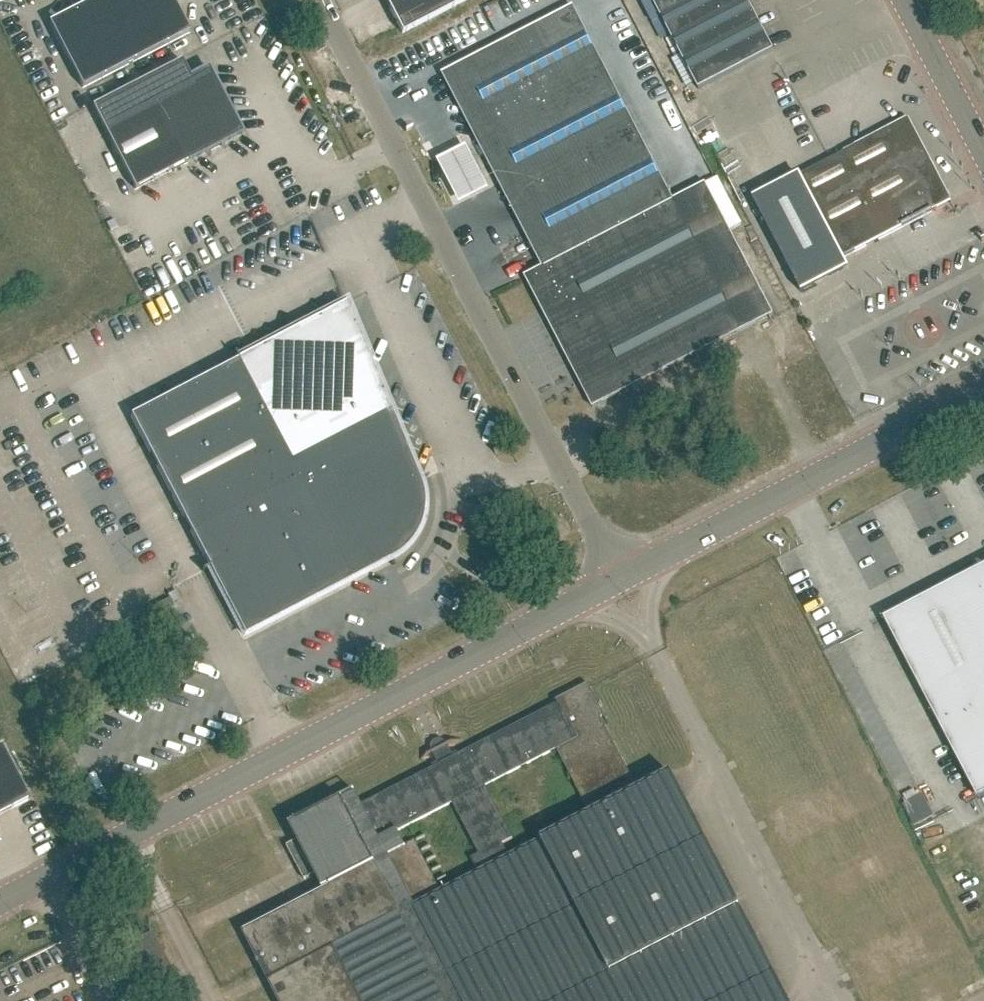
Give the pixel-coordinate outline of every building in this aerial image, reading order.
[(49,23),(83,88),(190,32),(173,0),(94,0),(49,23)] [(403,33),(465,0),(386,0),(403,33)] [(772,51),(745,0),(650,0),(698,90),(772,51)] [(673,203),(674,201),(573,7),(517,36),(518,39),(446,77),(482,147),(484,145),(502,180),(499,181),(511,203),(514,202),(547,265),(547,266),(673,203)] [(135,189),(243,134),(209,68),(191,78),(182,61),(93,107),(102,124),(135,189)] [(809,274),(949,200),(906,118),(751,198),(800,292),(815,285),(809,274)] [(462,139),(431,154),(452,198),(483,183),(462,139)] [(547,266),(547,265),(528,275),(595,406),(772,316),(704,185),(674,201),(673,203),(547,266)] [(420,481),(347,303),(131,416),(245,635),(392,559),(382,541),(385,539),(388,537),(391,534),(393,532),(395,529),(397,526),(399,523),(401,520),(402,517),(403,513),(403,510),(404,506),(404,503),(403,499),(403,496),(402,492),(401,489),(420,481)] [(955,582),(884,619),(977,798),(983,795),(983,567),(955,582)] [(291,826),(299,841),(288,847),(305,880),(321,872),(329,887),(330,887),(331,890),(244,935),(269,985),(278,1000),(789,1000),(672,773),(639,790),(601,717),(605,715),(588,683),(557,700),(560,706),(461,757),(460,754),(454,757),(447,744),(433,752),(440,764),(434,768),(435,770),(363,808),(355,792),(291,826)] [(31,799),(2,744),(0,745),(0,815),(31,799)] [(150,989),(175,976),(152,933),(128,945),(150,989)] [(184,989),(162,1000),(191,1000),(184,989)]
